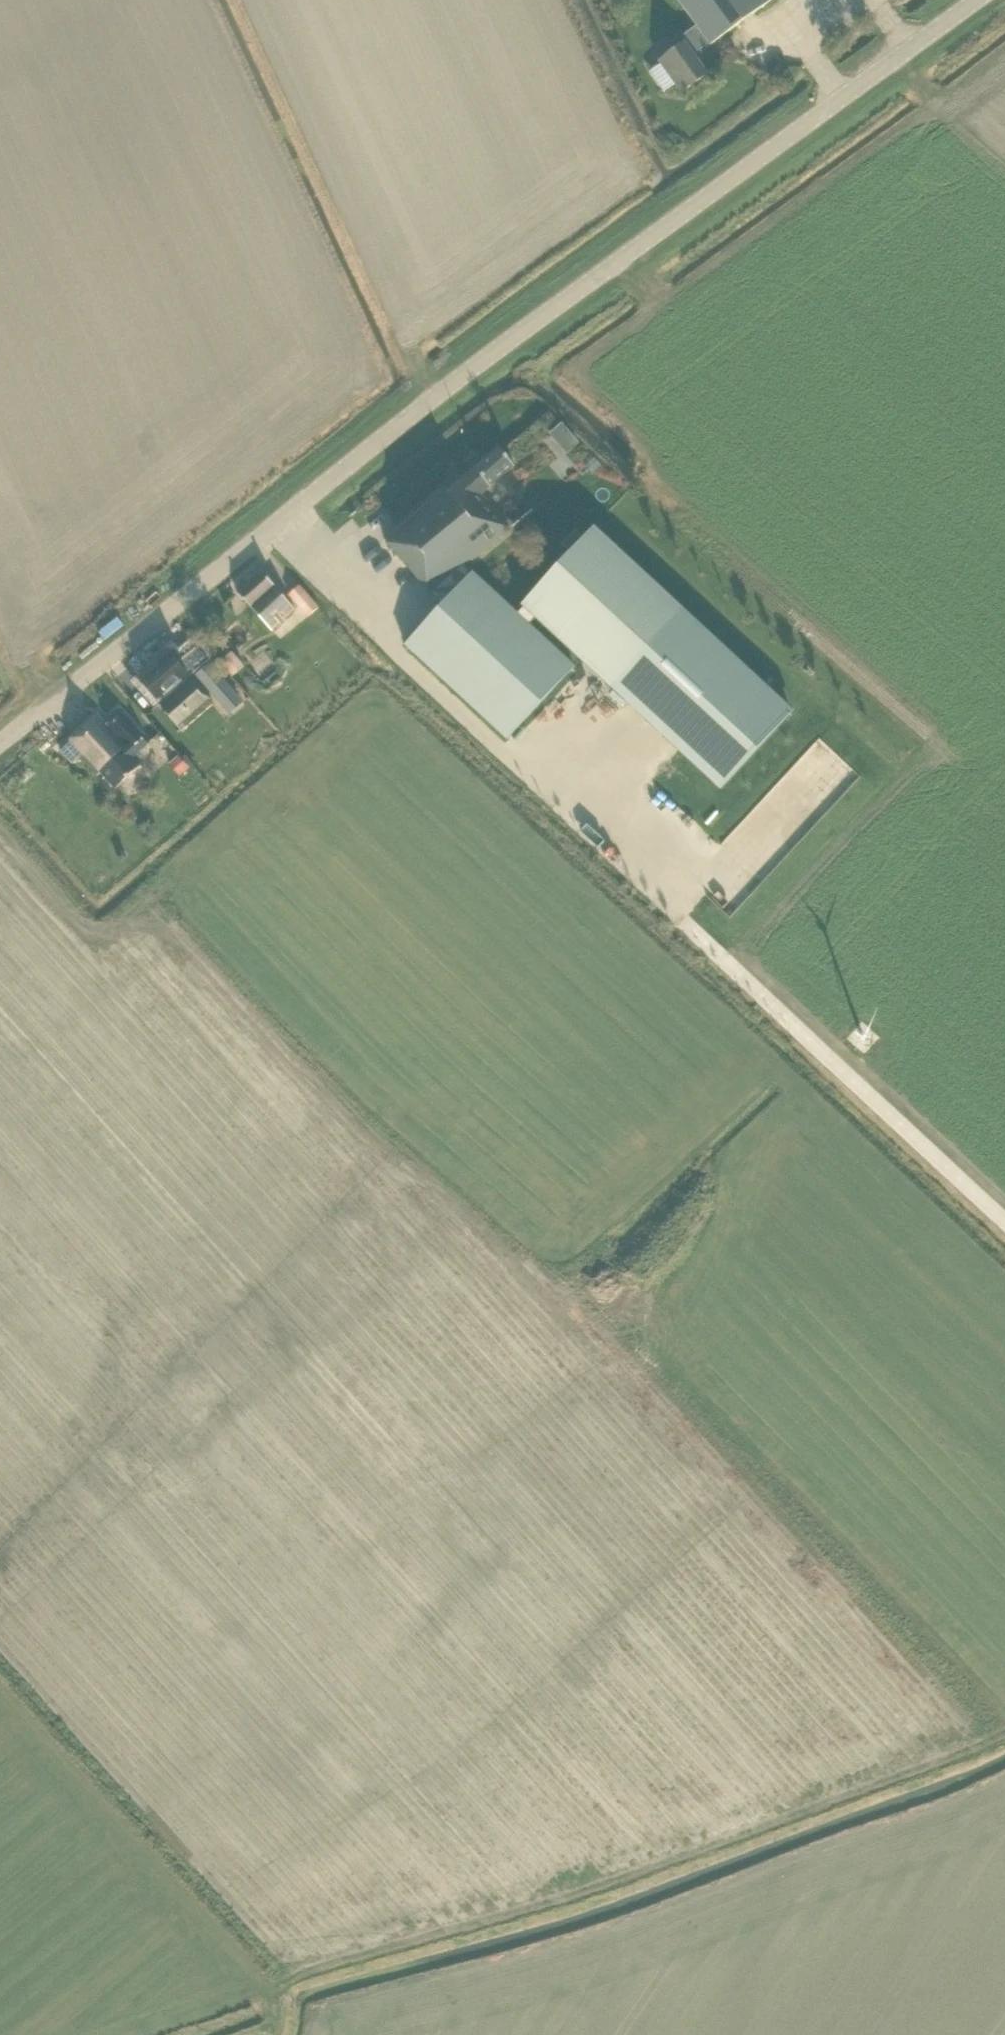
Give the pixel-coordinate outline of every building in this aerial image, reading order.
[(697,27),(673,44),(677,50),(660,62),(682,93),(707,76),(692,55),(709,43),(710,46),(774,0),(678,0),(697,27)] [(562,423),(549,434),(557,443),(569,432),(562,423)] [(525,608),(519,615),(473,573),(472,573),(460,562),(506,523),(482,495),(515,467),(499,448),(387,542),(429,591),(431,589),(444,603),(405,645),(508,740),(575,667),(531,626),(539,616),(724,788),(793,714),(594,529),(523,606),(525,608)] [(360,523),(364,528),(369,524),(365,519),(360,523)] [(238,593),(249,605),(272,631),(295,610),(261,572),(238,593)] [(309,617),(319,607),(300,586),(289,595),(309,617)] [(169,657),(159,665),(161,667),(143,682),(158,699),(194,669),(183,656),(174,663),(169,657)] [(235,656),(224,667),(233,676),(244,666),(235,656)] [(206,685),(218,674),(210,664),(197,675),(206,685)] [(218,674),(206,685),(228,710),(240,699),(218,674)] [(160,704),(183,731),(213,705),(190,678),(160,704)] [(141,711),(147,707),(140,698),(134,703),(141,711)] [(80,757),(98,776),(101,773),(116,789),(141,765),(135,758),(149,745),(119,712),(106,724),(100,716),(61,752),(72,763),(80,757)] [(771,802),(795,820),(840,758),(815,740),(771,802)] [(173,762),(183,773),(189,767),(180,757),(173,762)]
